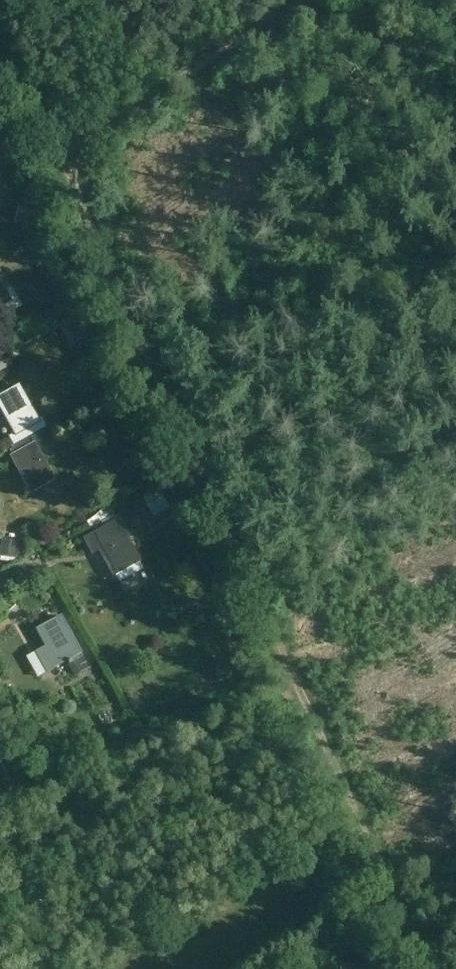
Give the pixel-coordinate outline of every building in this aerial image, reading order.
[(26,256),(16,261),(24,279),(34,274),(26,256)] [(38,422),(19,387),(0,398),(0,408),(16,435),(38,422)] [(13,458),(22,475),(21,475),(28,488),(42,481),(45,486),(54,480),(38,451),(50,445),(43,433),(31,440),(30,437),(12,447),(17,455),(13,458)] [(165,527),(181,521),(177,509),(160,515),(165,527)] [(114,572),(139,558),(117,518),(85,536),(92,548),(99,544),(114,572)] [(159,576),(149,581),(156,596),(166,591),(159,576)] [(147,581),(135,586),(143,603),(155,598),(147,581)] [(47,672),(70,659),(81,653),(62,618),(40,630),(48,644),(35,652),(47,672)]
